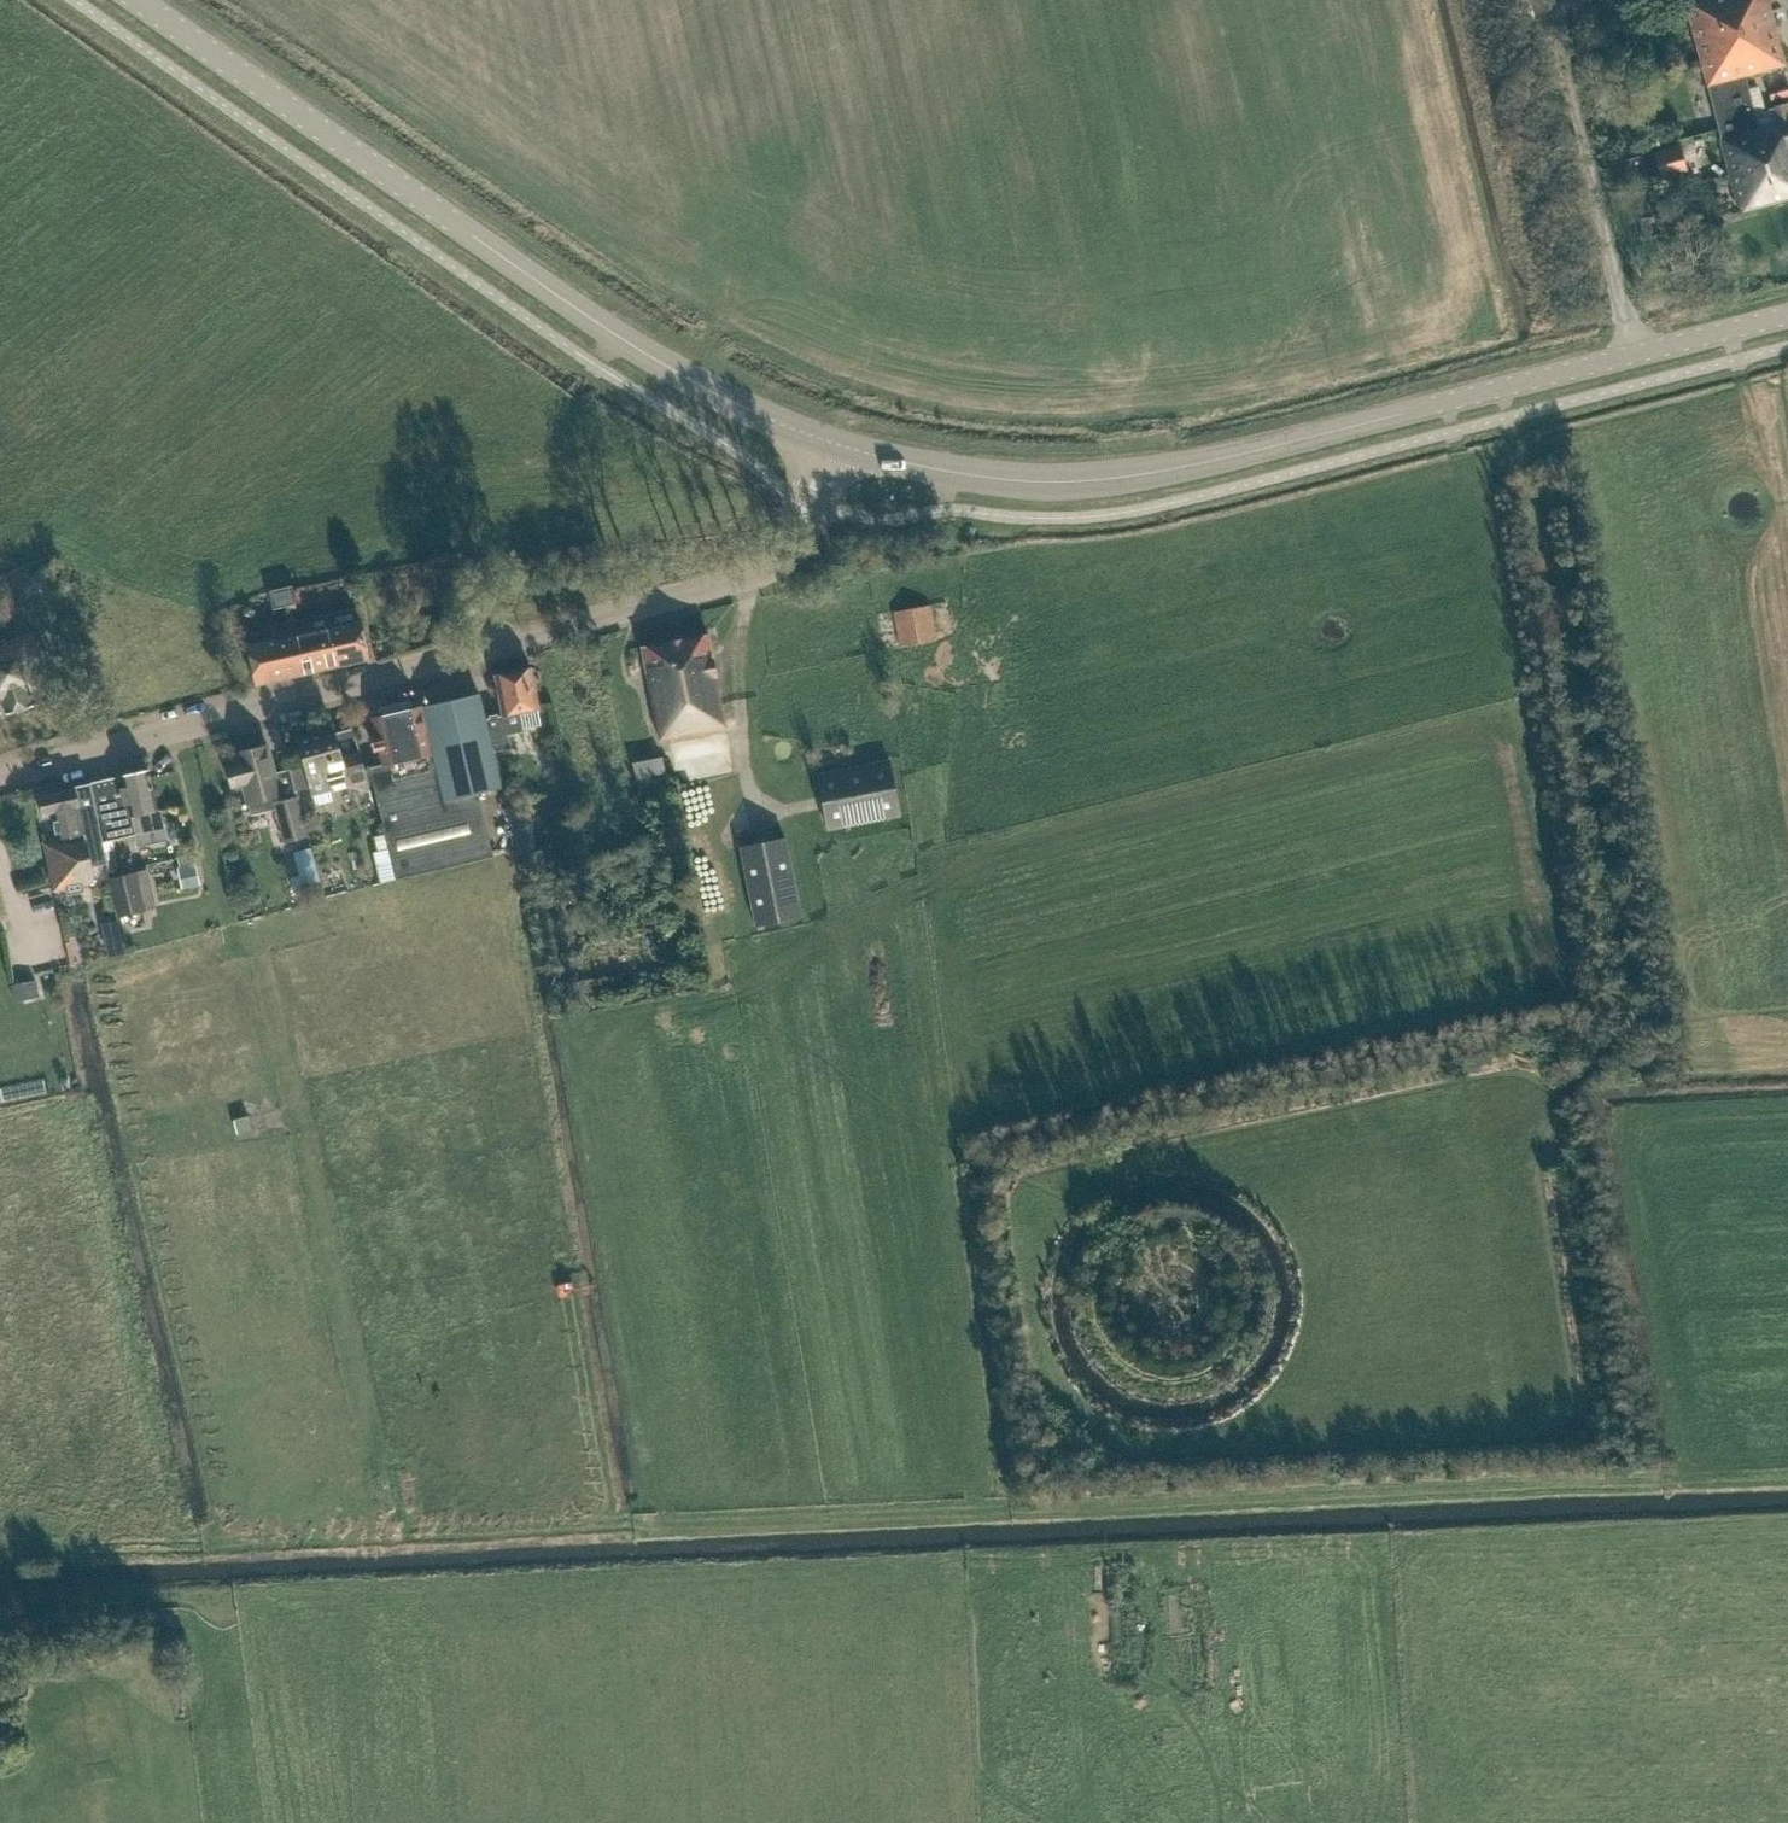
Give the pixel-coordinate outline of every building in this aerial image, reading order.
[(1724,138),(1743,213),(1787,202),(1787,105),(1787,104),(1772,108),(1776,125),(1757,130),(1743,76),(1786,65),(1769,0),(1689,0),(1688,0),(1724,138)] [(1683,145),(1656,152),(1663,179),(1690,173),(1683,145)] [(1640,156),(1619,161),(1625,182),(1645,177),(1640,156)] [(292,586),(271,591),(275,608),(296,603),(292,586)] [(928,606),(894,613),(901,648),(935,641),(928,606)] [(289,623),(301,675),(369,659),(357,607),(289,623)] [(247,645),(256,685),(301,675),(289,623),(270,627),(273,639),(247,645)] [(34,635),(0,644),(0,699),(2,699),(7,714),(53,700),(34,635)] [(708,636),(640,650),(646,678),(660,742),(727,728),(712,659),(708,636)] [(496,676),(505,716),(509,735),(526,731),(525,728),(542,724),(538,707),(540,707),(531,668),(496,676)] [(383,765),(369,768),(385,834),(395,879),(481,859),(484,859),(470,795),(500,789),(492,752),(511,748),(508,735),(509,735),(505,716),(485,721),(480,695),(416,708),(415,703),(409,700),(380,706),(376,712),(377,717),(373,718),(383,765)] [(305,761),(290,765),(297,792),(313,788),(317,805),(334,801),(330,787),(348,782),(364,785),(368,784),(360,753),(342,758),(334,730),(321,734),(320,732),(298,738),(305,761)] [(239,766),(227,769),(232,787),(244,784),(250,804),(253,815),(274,809),(272,804),(276,802),(275,796),(282,794),(268,745),(235,754),(239,766)] [(633,764),(637,782),(666,776),(662,758),(633,764)] [(890,759),(819,774),(823,794),(829,823),(830,830),(902,815),(890,759)] [(148,770),(90,783),(108,864),(109,871),(119,869),(113,839),(134,835),(137,847),(168,840),(161,810),(157,811),(148,770)] [(666,776),(637,782),(640,797),(670,790),(666,776)] [(107,864),(90,783),(39,794),(44,817),(54,815),(60,840),(45,844),(55,890),(95,882),(92,867),(107,864)] [(296,797),(276,802),(287,840),(307,835),(296,797)] [(377,851),(372,852),(380,883),(395,879),(385,834),(374,836),(377,851)] [(779,840),(742,848),(758,927),(804,918),(788,839),(779,840)] [(305,888),(304,885),(321,881),(312,847),(293,852),(301,877),(294,879),(297,890),(305,888)] [(190,857),(180,859),(187,888),(199,885),(196,874),(194,875),(190,857)] [(138,872),(109,878),(118,918),(147,911),(138,872)] [(40,996),(36,980),(11,986),(15,1002),(40,996)]
